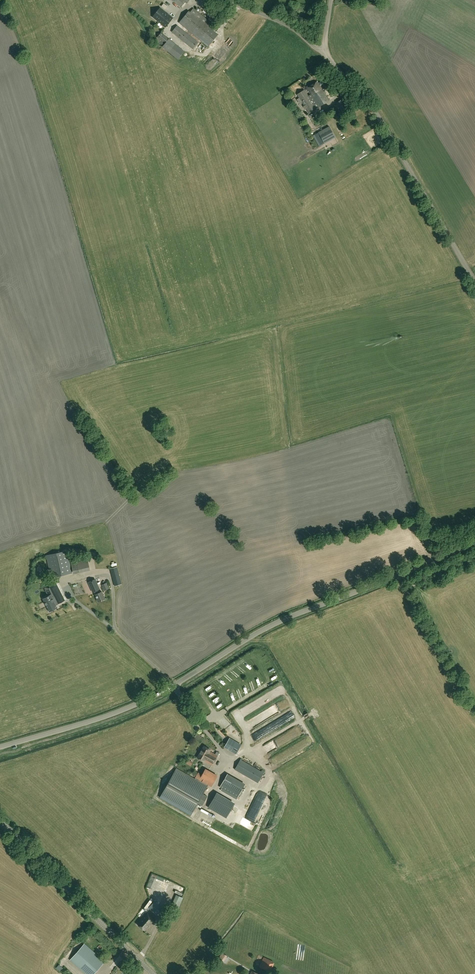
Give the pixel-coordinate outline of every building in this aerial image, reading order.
[(165,27),(173,18),(160,8),(152,17),(165,27)] [(212,24),(193,8),(190,12),(189,11),(179,23),(208,47),(218,35),(209,28),(212,24)] [(193,49),(198,42),(177,26),(172,32),(193,49)] [(155,39),(163,46),(178,59),(184,51),(169,39),(161,32),(155,39)] [(214,42),(209,48),(217,54),(222,48),(214,42)] [(309,95),(318,108),(329,100),(320,86),(321,86),(321,85),(323,84),(323,83),(322,81),(321,81),(319,83),(318,81),(306,88),(310,94),(309,95)] [(318,108),(309,95),(308,96),(304,90),(297,95),(304,105),(303,106),(304,108),(306,109),(309,113),(318,108)] [(344,114),(350,109),(343,98),(336,103),(344,114)] [(313,136),(319,147),(335,138),(329,127),(313,136)] [(51,577),(72,573),(67,551),(46,555),(51,577)] [(89,569),(88,559),(71,562),(74,573),(89,569)] [(114,586),(121,584),(117,567),(110,569),(114,586)] [(98,602),(105,599),(102,591),(97,593),(95,590),(99,589),(94,578),(89,581),(93,591),(94,591),(98,602)] [(51,591),(54,596),(52,597),(51,594),(48,596),(43,598),(43,599),(49,611),(49,612),(57,608),(57,607),(57,608),(55,604),(57,603),(58,603),(58,604),(65,600),(57,584),(51,587),(50,587),(51,591)] [(280,738),(283,737),(285,741),(292,738),(288,731),(279,736),(280,738)] [(197,743),(204,737),(200,733),(197,736),(198,737),(194,741),(197,743)] [(236,754),(242,744),(230,738),(225,747),(236,754)] [(212,765),(218,755),(209,751),(210,749),(204,745),(197,757),(204,761),(204,760),(212,765)] [(241,759),(235,769),(258,783),(264,773),(242,760),(243,759),(241,758),(241,759)] [(195,778),(187,774),(177,768),(169,781),(160,797),(190,815),(197,803),(202,806),(207,796),(203,794),(208,785),(211,786),(217,776),(205,769),(202,775),(198,773),(195,778)] [(220,787),(226,791),(238,797),(245,785),(227,775),(220,787)] [(209,805),(227,815),(233,804),(216,793),(209,805)] [(168,890),(177,894),(181,886),(172,882),(168,890)] [(176,912),(183,898),(178,895),(171,910),(176,912)] [(154,901),(149,907),(157,914),(162,909),(154,901)] [(155,919),(147,912),(137,924),(145,930),(150,924),(150,925),(155,919)] [(85,944),(70,960),(86,973),(93,973),(105,961),(85,944)] [(218,959),(222,962),(227,956),(223,953),(218,959)] [(269,971),(273,961),(264,957),(259,967),(269,971)] [(111,967),(114,970),(122,962),(120,959),(111,967)]
